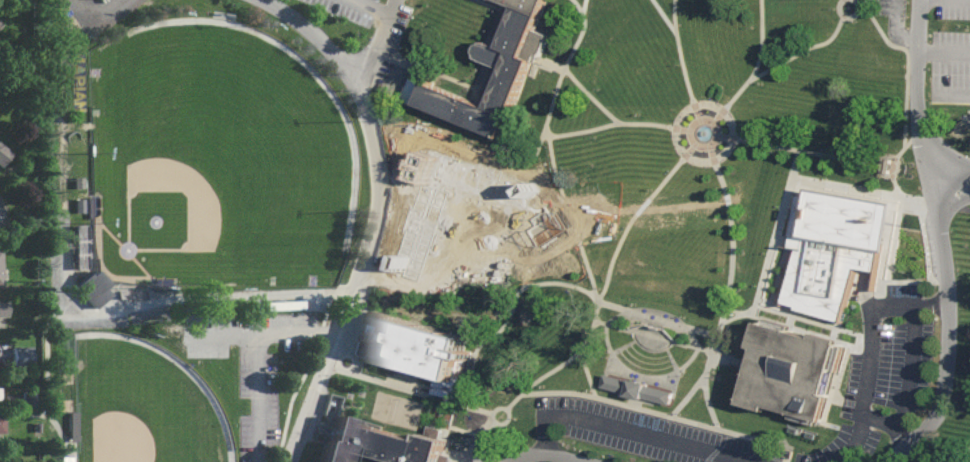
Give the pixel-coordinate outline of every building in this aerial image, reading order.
[(515,7),(511,17),(499,46),(483,40),(477,56),(505,67),(489,107),(412,76),(403,97),(502,137),(534,57),(541,59),(550,37),(534,30),(546,0),(498,0),(515,7)] [(939,78),(969,80),(969,87),(939,85),(939,78)] [(80,177),(80,188),(70,188),(70,177),(80,177)] [(811,188),(810,194),(799,194),(791,246),(799,249),(783,305),(843,322),(857,268),(879,271),(882,252),(889,252),(898,203),(811,188)] [(79,199),(79,212),(70,212),(70,199),(79,199)] [(75,227),(77,270),(88,269),(87,226),(75,227)] [(94,268),(77,286),(99,307),(116,288),(94,268)] [(121,288),(120,297),(150,298),(150,289),(121,288)] [(378,312),(366,353),(461,380),(468,354),(472,339),(378,312)] [(770,321),(747,401),(831,425),(854,346),(788,327),(770,321)] [(10,367),(10,351),(22,351),(22,355),(26,355),(26,359),(30,359),(30,363),(23,363),(23,362),(16,362),(16,367),(10,367)] [(609,370),(604,386),(672,406),(677,390),(609,370)] [(72,412),(65,412),(64,441),(72,441),(72,412)] [(321,461),(356,461),(359,451),(397,461),(451,461),(457,441),(449,438),(433,433),(430,442),(336,413),(321,461)]
